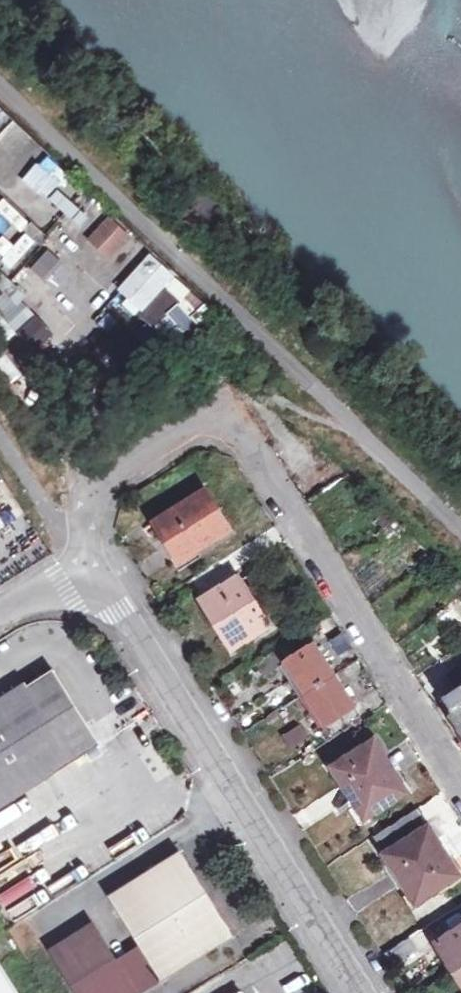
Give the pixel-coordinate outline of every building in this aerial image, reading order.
[(10,164),(0,153),(0,172),(10,164)] [(50,157),(24,174),(40,198),(66,180),(50,157)] [(70,220),(80,210),(59,190),(49,200),(70,220)] [(86,238),(108,261),(131,238),(110,216),(86,238)] [(13,269),(36,243),(25,234),(2,260),(13,269)] [(22,271),(42,291),(68,266),(48,246),(22,271)] [(140,323),(144,319),(172,346),(208,308),(152,254),(112,296),(140,323)] [(24,402),(38,392),(30,380),(15,390),(24,402)] [(230,530),(205,490),(157,520),(182,559),(230,530)] [(13,522),(0,501),(0,530),(13,522)] [(221,633),(231,649),(267,626),(236,577),(206,598),(226,630),(221,633)] [(284,662),(331,739),(361,720),(306,631),(256,662),(263,674),(284,662)] [(446,676),(455,691),(444,698),(454,714),(460,725),(460,667),(446,676)] [(48,690),(45,686),(0,713),(0,821),(116,750),(71,676),(48,690)] [(302,725),(282,734),(289,750),(309,742),(302,725)] [(386,801),(406,788),(375,741),(332,767),(361,812),(384,798),(386,801)] [(439,883),(441,886),(460,874),(418,807),(374,835),(414,898),(439,883)] [(157,975),(166,990),(247,942),(193,857),(123,899),(153,945),(167,969),(157,975)] [(12,902),(22,919),(54,901),(49,893),(44,884),(12,902)] [(419,948),(402,923),(377,940),(392,964),(419,948)] [(166,990),(157,975),(167,969),(153,945),(128,961),(106,925),(64,951),(89,992),(160,992),(166,990)] [(438,940),(460,978),(460,926),(438,940)] [(0,957),(0,992),(23,992),(0,957)]
